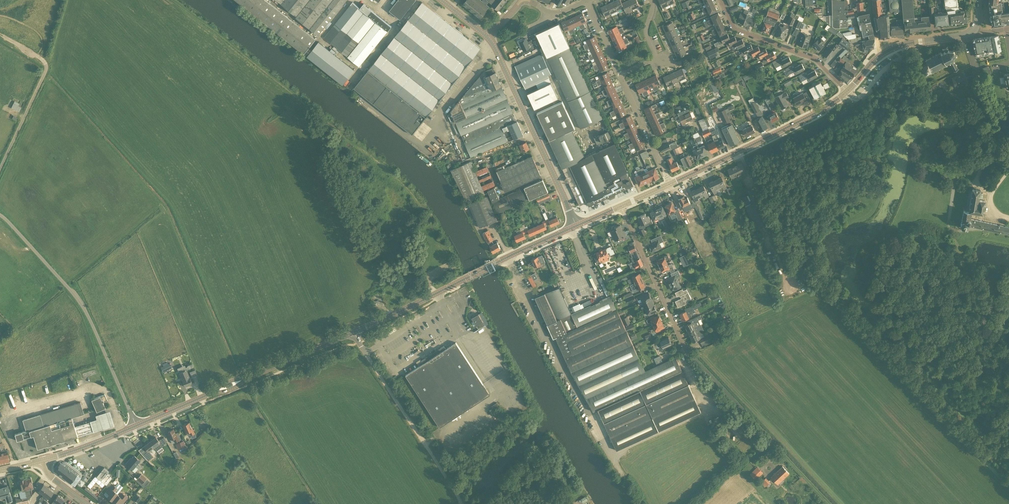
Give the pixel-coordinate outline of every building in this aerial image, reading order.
[(343,84),(354,70),(266,0),(237,0),(343,84)] [(318,35),(346,0),(286,0),(283,4),(297,15),(295,18),(318,35)] [(389,10),(400,19),(415,0),(398,0),(389,10)] [(463,4),(480,18),(486,11),(485,11),(488,7),(479,0),(466,0),(463,4)] [(498,0),(489,0),(489,1),(492,4),(498,10),(503,4),(498,0)] [(613,2),(617,11),(623,8),(622,3),(620,0),(617,0),(613,2)] [(632,10),(628,0),(622,3),(623,8),(626,13),(632,10)] [(628,0),(632,10),(639,6),(636,0),(629,0),(628,0)] [(666,0),(658,0),(662,8),(668,5),(666,0)] [(833,1),(832,1),(832,12),(833,17),(833,26),(835,28),(840,28),(848,27),(848,22),(847,18),(848,14),(848,10),(848,6),(844,6),(844,1),(840,1),(837,1),(837,0),(833,0),(833,1)] [(854,6),(857,6),(857,10),(863,9),(862,2),(857,2),(857,0),(853,0),(854,6)] [(890,12),(901,11),(900,0),(889,0),(890,12)] [(913,0),(902,0),(904,18),(905,31),(910,31),(915,30),(922,29),(931,28),(930,19),(930,16),(914,17),(913,0)] [(929,6),(930,16),(930,19),(934,19),(934,25),(941,24),(947,24),(967,22),(966,13),(964,13),(964,10),(961,10),(960,10),(958,8),(958,6),(958,5),(958,2),(957,2),(957,0),(943,0),(944,4),(943,4),(944,7),(944,8),(946,8),(946,12),(941,12),(941,11),(937,11),(938,13),(934,13),(933,6),(929,6)] [(988,4),(991,26),(1008,23),(1008,0),(988,0),(988,4)] [(705,4),(707,7),(705,7),(702,9),(703,11),(715,6),(712,1),(705,4)] [(353,2),(329,31),(325,28),(321,34),(325,37),(324,38),(359,67),(388,31),(377,22),(377,20),(375,20),(365,12),(365,11),(363,11),(353,2)] [(476,45),(423,2),(354,88),(412,134),(480,48),(476,45)] [(613,2),(607,5),(611,14),(617,11),(613,2)] [(611,14),(607,5),(600,8),(605,17),(611,14)] [(715,6),(703,11),(704,13),(707,12),(708,15),(710,14),(717,11),(715,6)] [(763,22),(764,22),(762,26),(763,26),(762,30),(765,31),(765,32),(767,33),(767,32),(768,33),(771,25),(774,26),(775,22),(776,23),(777,21),(781,11),(769,7),(766,16),(765,16),(763,22)] [(744,10),(743,14),(741,13),(738,19),(741,20),(740,23),(746,25),(749,17),(753,18),(756,9),(753,8),(752,12),(746,9),(744,10)] [(822,8),(817,9),(817,16),(820,18),(824,21),(824,20),(829,23),(828,16),(826,16),(823,16),(822,8)] [(794,18),(796,14),(792,12),(787,23),(792,25),(793,24),(792,23),(793,23),(795,18),(794,18)] [(585,27),(584,23),(587,22),(582,13),(577,16),(583,28),(585,27)] [(711,16),(712,19),(711,19),(707,21),(709,23),(720,18),(718,13),(711,16)] [(793,24),(792,25),(796,27),(795,29),(792,34),(796,36),(798,30),(802,21),(798,19),(799,16),(796,14),(794,18),(795,18),(793,23),(792,23),(793,24)] [(888,15),(875,17),(874,17),(876,30),(878,30),(879,38),(890,37),(888,15)] [(577,16),(572,18),(576,27),(579,26),(581,29),(583,28),(577,16)] [(576,27),(572,18),(567,20),(572,33),(575,32),(573,28),(576,27)] [(720,18),(709,23),(710,25),(711,25),(712,27),(715,25),(715,26),(722,23),(720,18)] [(572,33),(567,20),(561,23),(565,32),(568,30),(570,34),(572,33)] [(871,21),(865,23),(860,24),(862,30),(868,29),(868,30),(872,30),(871,21)] [(666,33),(675,29),(672,22),(663,27),(666,33)] [(780,30),(782,26),(783,23),(780,22),(779,25),(778,25),(775,35),(779,37),(781,31),(780,30)] [(536,34),(547,56),(570,46),(559,23),(536,34)] [(715,26),(716,28),(715,29),(712,30),(713,33),(725,27),(722,23),(715,26)] [(784,27),(782,26),(780,30),(781,31),(779,37),(784,39),(786,32),(787,33),(788,30),(787,29),(789,26),(785,25),(784,27)] [(622,27),(618,29),(617,26),(608,30),(610,36),(623,30),(622,27)] [(838,30),(831,26),(828,30),(835,35),(838,30)] [(725,27),(713,33),(714,35),(717,33),(718,33),(720,35),(727,32),(725,27)] [(678,35),(675,29),(666,33),(669,39),(678,35)] [(868,29),(862,30),(863,36),(865,36),(866,39),(874,38),(872,30),(868,30),(868,29)] [(623,30),(610,36),(613,41),(622,37),(620,34),(624,32),(623,30)] [(798,44),(807,47),(811,36),(802,32),(798,44)] [(720,37),(722,40),(719,41),(720,44),(723,43),(728,40),(727,39),(730,38),(727,33),(720,37)] [(681,41),(678,35),(669,39),(672,46),(681,41)] [(998,35),(989,36),(992,50),(993,52),(1000,50),(998,35)] [(586,40),(587,43),(583,45),(584,47),(597,42),(595,36),(586,40)] [(727,39),(728,40),(729,43),(726,44),(728,47),(730,45),(732,44),(732,43),(737,41),(735,36),(730,38),(727,39)] [(820,37),(819,39),(817,36),(815,41),(815,42),(813,44),(819,50),(824,44),(823,43),(823,42),(821,40),(823,39),(820,37)] [(976,54),(992,52),(989,36),(982,37),(983,37),(981,37),(978,38),(973,39),(972,40),(973,41),(973,44),(973,45),(973,47),(974,47),(975,51),(974,51),(974,52),(975,52),(975,53),(976,54)] [(623,39),(622,37),(613,41),(615,46),(628,40),(627,37),(623,39)] [(849,44),(849,43),(842,38),(838,44),(846,49),(849,44)] [(862,40),(862,41),(861,39),(858,40),(858,38),(849,39),(849,43),(849,44),(850,46),(855,45),(856,46),(861,45),(861,47),(863,47),(864,50),(865,52),(868,54),(870,48),(874,48),(874,38),(866,39),(862,40)] [(526,39),(519,42),(523,51),(530,48),(526,39)] [(732,44),(733,44),(733,46),(732,47),(733,50),(737,48),(745,45),(742,39),(737,41),(732,43),(732,44)] [(629,42),(628,40),(615,46),(617,51),(626,47),(625,44),(629,42)] [(681,41),(672,46),(674,52),(684,48),(681,41)] [(597,42),(584,47),(585,50),(589,48),(591,51),(599,47),(597,42)] [(743,48),(744,51),(742,53),(743,55),(748,52),(751,51),(750,50),(753,49),(751,44),(743,48)] [(835,45),(832,49),(829,47),(823,54),(828,58),(834,51),(836,53),(840,49),(835,45)] [(590,91),(570,46),(547,56),(547,57),(568,102),(580,129),(603,118),(590,91)] [(684,48),(674,52),(677,58),(687,54),(685,50),(689,49),(687,46),(684,48)] [(751,51),(748,52),(750,55),(749,55),(750,57),(753,56),(758,54),(757,52),(761,51),(758,46),(753,49),(750,50),(751,51)] [(936,54),(935,54),(936,55),(933,56),(933,55),(932,55),(933,56),(930,57),(930,56),(929,57),(930,58),(927,59),(927,58),(926,59),(925,60),(927,63),(924,64),(922,65),(925,71),(930,69),(930,70),(931,72),(932,72),(932,73),(933,72),(933,71),(935,70),(936,71),(936,70),(939,68),(939,69),(940,69),(939,68),(942,67),(942,68),(943,67),(942,67),(945,65),(945,66),(946,66),(946,65),(947,64),(946,63),(949,62),(954,70),(953,71),(954,72),(954,71),(956,70),(957,69),(958,70),(959,69),(958,69),(956,65),(956,64),(955,65),(953,61),(954,61),(953,60),(955,56),(957,56),(957,55),(955,55),(954,51),(954,50),(953,51),(949,50),(948,49),(948,48),(948,47),(947,46),(947,47),(946,47),(945,48),(944,49),(943,49),(942,48),(942,49),(943,50),(944,52),(942,53),(941,52),(940,53),(939,52),(939,53),(936,54)] [(591,51),(592,53),(588,55),(589,58),(602,52),(599,47),(591,51)] [(758,54),(759,56),(757,57),(758,60),(761,58),(765,56),(769,54),(768,53),(765,48),(761,51),(757,52),(758,54)] [(765,56),(767,58),(763,60),(764,63),(768,61),(772,60),(771,59),(776,57),(773,51),(768,53),(769,54),(765,56)] [(604,57),(602,52),(589,58),(590,60),(594,59),(595,61),(604,57)] [(551,74),(542,54),(515,66),(525,89),(549,78),(548,76),(551,74)] [(780,62),(780,61),(778,59),(772,62),(775,68),(781,65),(782,67),(787,65),(787,64),(792,62),(789,56),(782,60),(780,62)] [(840,57),(837,56),(831,65),(833,67),(837,62),(836,62),(837,60),(841,63),(855,73),(858,69),(849,63),(840,57)] [(595,61),(596,64),(593,66),(594,68),(607,63),(604,57),(595,61)] [(607,63),(594,68),(595,70),(599,69),(600,72),(609,68),(607,63)] [(785,69),(787,71),(784,72),(786,76),(794,72),(795,74),(801,72),(800,71),(805,69),(802,63),(795,67),(793,68),(791,66),(785,69)] [(855,73),(841,63),(839,67),(841,68),(841,69),(847,73),(852,77),(853,77),(855,73)] [(499,77),(498,78),(495,72),(493,67),(484,71),(451,111),(471,158),(513,139),(523,135),(501,86),(499,80),(500,80),(499,77)] [(720,67),(712,70),(715,75),(722,71),(720,67)] [(837,67),(834,70),(835,71),(837,73),(838,75),(842,78),(847,73),(841,69),(837,67)] [(676,71),(680,81),(686,78),(682,68),(676,71)] [(804,72),(798,75),(801,81),(807,78),(808,81),(814,78),(813,78),(818,75),(815,70),(808,74),(806,75),(804,72)] [(680,81),(676,71),(669,74),(674,84),(680,81)] [(598,76),(600,79),(596,81),(597,83),(610,78),(607,72),(598,76)] [(847,73),(842,78),(847,83),(852,77),(847,73)] [(674,84),(669,74),(663,77),(667,87),(674,84)] [(961,74),(953,77),(953,76),(949,77),(950,83),(954,82),(956,87),(964,83),(961,74)] [(656,75),(651,77),(657,90),(659,89),(657,85),(660,84),(661,84),(663,83),(661,78),(658,79),(656,75)] [(657,90),(651,77),(645,80),(650,89),(652,87),(654,91),(657,90)] [(741,77),(736,80),(738,83),(740,82),(742,86),(745,84),(743,80),(741,77)] [(612,83),(610,78),(597,83),(598,86),(602,84),(603,87),(605,87),(612,83)] [(645,80),(640,82),(646,95),(649,94),(647,90),(650,89),(645,80)] [(551,82),(527,93),(533,105),(534,107),(535,109),(558,98),(557,96),(551,82)] [(646,95),(640,82),(635,85),(639,94),(642,92),(644,96),(646,95)] [(715,93),(718,92),(714,82),(710,84),(715,93)] [(824,86),(823,86),(820,82),(817,84),(816,83),(815,83),(814,83),(813,83),(813,84),(812,85),(812,86),(809,88),(815,98),(826,93),(823,88),(825,87),(825,89),(829,86),(827,82),(823,85),(824,86)] [(605,87),(606,89),(602,91),(603,93),(614,88),(612,83),(605,87)] [(932,86),(930,87),(930,88),(928,89),(930,93),(934,91),(933,89),(938,87),(937,83),(932,86)] [(614,88),(603,93),(604,96),(608,94),(609,97),(617,93),(614,88)] [(786,92),(782,94),(775,97),(781,109),(782,109),(782,110),(783,110),(785,109),(786,108),(785,107),(788,105),(785,99),(789,97),(786,92)] [(806,102),(811,100),(806,92),(803,93),(797,96),(796,94),(795,93),(793,94),(793,96),(794,97),(793,98),(797,105),(805,100),(806,102)] [(609,97),(611,99),(607,101),(608,104),(619,99),(617,93),(609,97)] [(619,99),(608,104),(609,106),(613,104),(614,107),(622,104),(619,99)] [(585,157),(572,130),(575,128),(562,101),(537,113),(545,132),(549,140),(579,206),(587,202),(589,206),(607,198),(615,194),(633,185),(627,172),(628,172),(615,144),(585,157)] [(755,112),(756,112),(759,110),(755,101),(751,103),(755,112)] [(14,103),(11,108),(19,112),(22,107),(18,105),(14,103)] [(612,107),(614,110),(610,112),(611,115),(624,109),(622,104),(614,107),(612,107)] [(655,104),(651,106),(644,109),(646,114),(654,111),(652,108),(656,106),(655,104)] [(687,106),(681,108),(680,105),(675,108),(676,110),(676,111),(678,115),(678,116),(684,113),(689,111),(687,106)] [(725,109),(718,112),(724,124),(730,121),(730,120),(726,113),(729,111),(728,108),(725,109)] [(770,109),(772,113),(769,116),(772,122),(772,121),(773,122),(776,121),(775,120),(779,118),(775,112),(776,112),(774,108),(770,109)] [(626,114),(624,109),(611,115),(612,117),(616,115),(617,118),(626,114)] [(760,110),(759,110),(756,112),(759,118),(754,121),(759,132),(768,127),(762,116),(763,113),(762,112),(760,110)] [(655,114),(654,111),(646,114),(648,120),(660,114),(659,112),(655,114)] [(694,120),(689,111),(684,113),(688,122),(690,121),(690,122),(694,120)] [(678,116),(678,115),(674,117),(676,120),(680,119),(683,125),(686,124),(685,123),(688,122),(684,113),(678,116)] [(661,117),(660,114),(648,120),(651,125),(658,122),(657,119),(661,117)] [(622,119),(623,122),(619,124),(620,126),(633,120),(631,115),(622,119)] [(635,126),(633,120),(620,126),(621,129),(625,127),(626,130),(635,126)] [(658,122),(651,125),(653,130),(665,125),(664,122),(659,124),(658,122)] [(747,125),(748,127),(742,130),(746,136),(749,134),(750,135),(752,134),(752,133),(755,132),(752,125),(751,125),(750,123),(747,125)] [(732,124),(727,126),(735,143),(739,141),(732,124)] [(665,125),(653,130),(656,136),(663,132),(662,129),(666,127),(665,125)] [(626,130),(628,132),(624,134),(625,137),(638,131),(635,126),(626,130)] [(735,143),(727,126),(722,129),(730,145),(735,143)] [(711,134),(709,128),(701,132),(704,137),(711,134)] [(597,145),(611,138),(608,131),(594,138),(597,145)] [(640,136),(638,131),(625,137),(626,139),(630,137),(631,140),(640,136)] [(725,146),(721,137),(720,134),(716,136),(715,134),(712,135),(713,138),(714,141),(718,149),(721,147),(722,147),(724,147),(724,146),(725,146)] [(632,143),(625,146),(626,149),(628,148),(643,141),(640,136),(631,140),(632,143)] [(700,136),(695,138),(697,142),(696,143),(702,156),(707,153),(704,145),(702,146),(701,143),(698,144),(697,142),(702,140),(700,136)] [(697,142),(695,138),(693,139),(695,143),(696,145),(693,146),(695,149),(693,150),(697,158),(698,158),(702,156),(696,143),(697,142)] [(708,144),(707,144),(709,148),(710,148),(712,152),(718,149),(714,141),(712,142),(711,139),(708,140),(709,143),(708,144)] [(643,141),(628,148),(629,150),(631,149),(634,148),(636,151),(645,147),(643,141)] [(676,141),(669,144),(668,142),(660,146),(663,152),(671,148),(671,149),(678,146),(676,141)] [(520,145),(517,146),(518,149),(521,148),(523,152),(529,149),(526,142),(520,145)] [(649,156),(647,151),(640,154),(643,159),(649,156)] [(688,155),(685,156),(684,153),(680,155),(682,158),(681,158),(685,166),(688,165),(692,163),(694,162),(693,158),(690,159),(688,155)] [(510,161),(511,165),(505,168),(497,171),(502,185),(505,191),(541,176),(532,156),(516,163),(514,159),(510,161)] [(674,163),(671,157),(666,159),(669,165),(672,171),(679,168),(677,161),(674,163)] [(484,191),(482,187),(471,161),(451,170),(467,202),(485,194),(484,191)] [(731,178),(745,171),(741,162),(737,164),(738,165),(728,170),(731,178)] [(654,168),(652,170),(649,165),(646,166),(648,171),(652,179),(655,178),(657,178),(657,177),(658,176),(654,168)] [(635,167),(639,176),(635,177),(639,185),(640,185),(641,185),(642,184),(645,182),(638,166),(635,167)] [(638,166),(645,182),(648,181),(649,181),(651,181),(651,180),(652,179),(648,171),(645,173),(643,167),(639,169),(638,166)] [(721,177),(715,180),(719,188),(722,186),(724,189),(727,188),(721,177)] [(548,191),(543,180),(524,188),(529,199),(548,191)] [(719,188),(715,180),(709,183),(714,194),(717,192),(716,189),(719,188)] [(697,189),(701,196),(704,195),(705,198),(708,196),(703,186),(697,189)] [(492,202),(497,214),(529,200),(524,188),(499,199),(494,187),(487,190),(492,202)] [(701,196),(697,189),(691,191),(696,202),(699,201),(698,198),(701,196)] [(963,228),(965,228),(966,228),(967,227),(968,226),(969,225),(1008,234),(1008,227),(970,219),(971,212),(983,214),(983,211),(984,210),(985,201),(979,200),(979,197),(982,198),(982,197),(983,194),(982,194),(980,193),(980,190),(972,189),(972,191),(969,191),(967,210),(966,211),(964,210),(962,221),(961,223),(960,224),(960,225),(961,226),(962,227),(963,228)] [(548,194),(536,199),(538,202),(550,197),(548,194)] [(678,199),(682,206),(678,208),(681,216),(686,214),(682,207),(686,206),(688,209),(692,207),(693,210),(692,211),(694,215),(698,214),(696,209),(696,210),(697,209),(694,204),(693,203),(691,204),(691,203),(690,203),(687,197),(685,198),(684,196),(683,196),(683,195),(678,197),(679,198),(678,199)] [(747,195),(741,198),(745,206),(751,203),(747,195)] [(487,196),(470,203),(480,228),(497,220),(487,196)] [(678,208),(675,210),(672,203),(671,202),(670,202),(669,204),(665,206),(669,213),(670,216),(674,214),(675,215),(676,214),(678,220),(683,218),(681,216),(678,208)] [(659,208),(656,209),(663,223),(664,226),(667,224),(663,216),(666,214),(662,207),(661,206),(659,207),(659,208)] [(651,211),(651,212),(654,220),(658,218),(660,224),(663,223),(656,209),(654,211),(653,210),(651,211)] [(651,219),(650,220),(648,216),(646,216),(645,213),(637,217),(641,225),(638,226),(640,230),(639,230),(642,236),(646,234),(644,228),(645,227),(644,224),(649,221),(650,224),(653,223),(651,219)] [(687,215),(683,218),(688,228),(692,225),(687,215)] [(549,219),(546,220),(547,223),(549,222),(551,226),(559,222),(559,223),(561,222),(560,218),(558,219),(557,217),(550,220),(549,219)] [(543,223),(536,226),(538,232),(546,228),(544,224),(547,223),(546,220),(542,222),(543,223)] [(521,231),(522,232),(514,236),(517,241),(525,238),(523,234),(526,232),(524,228),(522,225),(519,226),(521,231)] [(615,229),(611,231),(607,233),(609,237),(613,236),(615,241),(621,238),(627,236),(626,234),(628,233),(627,230),(623,232),(620,225),(614,228),(615,229)] [(528,226),(524,228),(526,232),(528,231),(530,235),(538,232),(536,226),(529,229),(528,226)] [(494,244),(492,240),(493,240),(488,230),(482,233),(487,243),(488,242),(490,246),(490,247),(493,253),(500,249),(497,243),(494,244)] [(649,245),(652,252),(655,250),(655,251),(659,249),(658,249),(661,247),(660,243),(662,242),(661,240),(662,239),(661,235),(655,238),(657,241),(649,245)] [(630,253),(636,251),(636,250),(634,244),(628,247),(630,252),(629,252),(630,253)] [(554,275),(569,270),(559,246),(545,252),(554,275)] [(596,253),(594,254),(598,262),(600,261),(603,259),(604,261),(607,260),(606,258),(609,256),(606,248),(602,250),(601,249),(599,250),(600,251),(596,253)] [(636,251),(630,253),(632,258),(631,260),(633,264),(633,265),(635,268),(638,267),(639,267),(643,265),(640,258),(636,251)] [(686,254),(682,256),(686,265),(690,263),(686,254)] [(668,255),(664,256),(660,258),(657,260),(658,263),(659,266),(667,263),(666,260),(669,258),(668,255)] [(531,260),(532,262),(528,264),(529,267),(533,265),(534,267),(540,264),(537,257),(534,258),(532,258),(532,259),(531,260)] [(668,265),(667,263),(659,266),(660,269),(661,269),(662,272),(666,270),(666,272),(670,270),(671,272),(675,270),(672,263),(668,265)] [(671,273),(672,277),(666,279),(671,290),(674,288),(675,290),(680,287),(676,278),(681,276),(678,270),(671,273)] [(632,277),(632,278),(628,280),(629,284),(634,281),(635,283),(642,280),(641,277),(642,276),(641,274),(640,274),(639,273),(632,277)] [(635,283),(635,285),(631,287),(632,290),(637,288),(638,290),(645,286),(646,284),(645,283),(644,283),(642,280),(635,283)] [(619,315),(618,312),(610,296),(599,300),(600,301),(591,305),(571,313),(559,287),(535,298),(548,324),(547,325),(553,338),(556,337),(565,358),(593,411),(597,410),(617,450),(701,412),(695,398),(676,357),(645,371),(627,332),(625,328),(619,315)] [(679,296),(680,296),(681,298),(675,301),(678,307),(688,303),(687,301),(691,299),(688,292),(686,289),(683,291),(682,289),(677,292),(679,296)] [(640,295),(636,297),(638,300),(641,299),(642,301),(642,302),(651,298),(652,298),(649,293),(648,293),(644,294),(640,295)] [(642,302),(642,301),(638,303),(639,306),(643,304),(645,309),(654,305),(654,304),(652,299),(651,299),(651,298),(642,302)] [(580,303),(573,306),(575,311),(577,311),(582,308),(580,305),(580,303)] [(645,309),(647,312),(643,313),(645,316),(649,315),(653,313),(652,312),(656,311),(656,310),(657,310),(655,305),(654,305),(645,309)] [(695,312),(692,305),(685,309),(686,311),(680,313),(683,320),(692,317),(690,314),(695,312)] [(482,312),(479,314),(472,318),(476,326),(477,326),(478,329),(483,326),(485,325),(488,324),(482,312)] [(650,318),(651,318),(646,320),(648,323),(651,321),(653,325),(661,321),(661,320),(660,318),(659,315),(655,317),(654,316),(650,318)] [(622,319),(625,325),(630,323),(627,316),(622,319)] [(687,321),(688,324),(685,325),(687,331),(694,328),(700,325),(701,325),(698,320),(696,317),(687,321)] [(653,325),(655,328),(651,330),(652,333),(656,331),(660,330),(660,329),(664,327),(662,324),(663,323),(662,322),(661,322),(661,321),(653,325)] [(633,323),(625,328),(627,332),(636,328),(633,323)] [(702,327),(700,325),(694,328),(687,331),(690,336),(697,333),(696,330),(702,327)] [(697,333),(690,336),(693,342),(699,339),(698,336),(705,333),(703,330),(697,333)] [(668,337),(660,341),(652,344),(655,348),(662,345),(663,348),(671,344),(668,337)] [(406,375),(440,427),(490,395),(483,384),(456,342),(446,349),(444,346),(429,355),(426,358),(422,360),(423,363),(406,375)] [(658,357),(652,359),(655,365),(660,363),(658,357)] [(163,372),(172,368),(170,363),(168,364),(167,362),(163,364),(164,366),(161,367),(163,372)] [(192,384),(186,370),(179,373),(185,387),(192,384)] [(104,394),(91,400),(94,407),(96,410),(96,412),(105,408),(103,402),(107,400),(104,394)] [(26,431),(14,434),(17,441),(33,436),(37,449),(47,446),(51,445),(51,444),(60,441),(60,442),(64,441),(64,440),(73,437),(73,438),(78,437),(74,427),(74,426),(61,430),(60,427),(51,430),(50,425),(68,419),(69,421),(72,420),(72,418),(84,414),(80,402),(40,414),(22,420),(26,431)] [(96,419),(90,421),(93,431),(114,424),(109,410),(95,415),(96,419)] [(78,426),(75,426),(78,437),(81,436),(94,431),(93,431),(90,421),(89,422),(78,426)] [(196,437),(194,433),(192,427),(191,427),(189,422),(183,425),(186,433),(188,436),(190,435),(192,438),(196,437)] [(178,432),(175,433),(173,429),(167,432),(172,443),(179,440),(181,439),(178,432)] [(7,451),(6,449),(6,450),(0,436),(0,450),(1,453),(0,453),(0,464),(9,461),(7,451)] [(150,441),(154,447),(159,443),(162,447),(165,445),(164,444),(167,442),(164,437),(158,441),(155,437),(152,439),(150,440),(150,441)] [(184,440),(175,444),(178,450),(186,446),(184,440)] [(144,446),(138,450),(148,461),(153,457),(149,451),(154,447),(150,441),(149,442),(148,441),(147,442),(147,443),(144,446)] [(141,466),(138,463),(140,461),(134,455),(129,461),(129,460),(126,464),(133,469),(135,466),(138,469),(141,466)] [(64,462),(63,463),(62,463),(60,462),(54,471),(74,486),(80,479),(81,478),(81,477),(82,475),(81,474),(81,472),(67,462),(66,462),(64,462)] [(758,466),(750,474),(756,480),(763,472),(758,466)] [(789,473),(782,466),(771,477),(777,484),(789,473)] [(112,478),(107,473),(109,471),(104,467),(97,476),(101,480),(106,485),(112,478)] [(142,486),(144,487),(150,481),(147,478),(148,477),(144,473),(143,475),(141,473),(137,479),(136,480),(142,486)] [(83,475),(77,483),(81,486),(87,478),(83,475)] [(770,482),(766,477),(761,482),(765,486),(770,482)] [(22,490),(19,491),(20,498),(21,498),(22,501),(16,502),(17,503),(29,503),(28,499),(29,499),(32,495),(31,488),(33,488),(31,478),(24,479),(23,478),(20,479),(20,480),(17,481),(19,486),(21,485),(22,490)] [(118,483),(115,486),(112,484),(106,492),(109,494),(107,497),(112,501),(117,494),(117,495),(123,487),(118,483)] [(43,495),(49,488),(43,484),(38,491),(43,495)] [(8,486),(0,488),(0,499),(5,497),(7,502),(12,500),(8,486)] [(92,497),(94,494),(89,490),(85,487),(83,489),(92,497)] [(44,495),(39,501),(41,502),(43,499),(45,501),(43,503),(48,503),(49,503),(47,501),(48,499),(54,492),(49,488),(43,495),(44,495)] [(112,501),(111,501),(115,503),(118,503),(120,503),(123,503),(128,497),(122,493),(120,496),(117,495),(117,494),(112,501)] [(54,501),(51,503),(52,503),(60,503),(63,500),(63,499),(63,498),(61,497),(60,497),(58,495),(53,501),(54,501)] [(587,500),(589,499),(587,496),(585,497),(585,496),(578,501),(580,503),(581,503),(587,500)]
